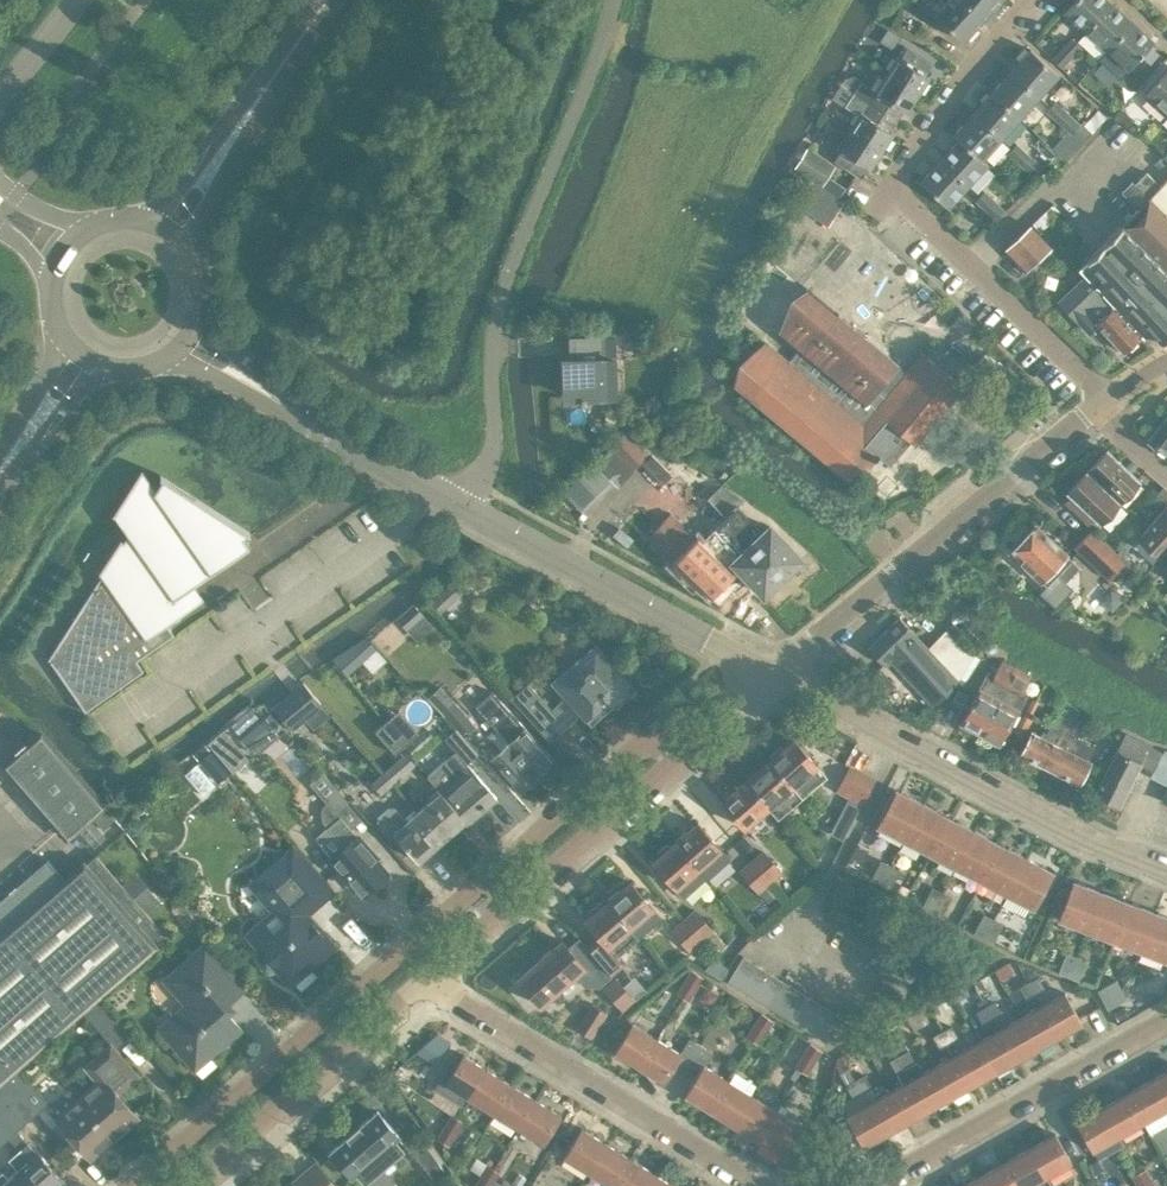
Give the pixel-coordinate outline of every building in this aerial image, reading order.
[(962,0),(951,0),(936,16),(963,42),(984,20),(962,0)] [(984,20),(1002,0),(962,0),(984,20)] [(1112,4),(1108,0),(1076,0),(1065,12),(1087,32),(1112,4)] [(1108,51),(1133,23),(1112,4),(1087,32),(1108,51)] [(1155,42),(1133,23),(1108,51),(1129,70),(1155,42)] [(887,29),(879,42),(893,50),(901,37),(887,29)] [(1062,48),(1072,58),(1082,48),(1072,38),(1062,48)] [(932,65),(906,49),(907,48),(904,46),(897,57),(886,75),(918,96),(929,77),(925,75),(932,65)] [(1052,58),(1063,68),(1072,58),(1062,48),(1052,58)] [(1011,72),(1039,97),(1059,75),(1031,50),(1011,72)] [(1163,113),(1166,108),(1166,64),(1141,93),(1163,113)] [(1011,72),(992,93),(1020,118),(1039,97),(1011,72)] [(853,93),(860,97),(896,120),(902,110),(906,113),(918,96),(886,75),(875,92),(860,82),(853,93)] [(1101,102),(1111,91),(1101,82),(1091,93),(1101,102)] [(894,133),(890,130),(896,120),(860,97),(853,93),(845,106),(860,115),(850,130),(882,151),(894,133)] [(992,93),(973,114),(1001,139),(1020,118),(992,93)] [(1059,122),(1069,111),(1056,100),(1046,111),(1059,122)] [(1127,123),(1132,117),(1122,107),(1121,106),(1115,113),(1116,113),(1127,123)] [(1069,111),(1059,122),(1072,134),(1082,123),(1069,111)] [(982,160),(1001,139),(973,114),(953,136),(959,140),(982,160)] [(871,168),(882,151),(850,130),(839,147),(841,149),(834,160),(860,176),(866,166),(871,168)] [(987,165),(982,160),(959,140),(940,161),(968,186),(987,165)] [(1021,164),(1030,154),(1017,142),(1008,152),(1021,164)] [(823,186),(835,166),(806,148),(794,168),(823,186)] [(1030,154),(1021,164),(1034,176),(1043,165),(1030,154)] [(968,186),(940,161),(920,183),(948,208),(968,186)] [(1135,184),(1150,198),(1148,200),(1166,219),(1166,179),(1161,186),(1147,172),(1135,184)] [(797,204),(829,226),(845,201),(813,180),(797,204)] [(1132,181),(1122,191),(1139,208),(1148,200),(1150,198),(1135,184),(1132,181)] [(986,211),(995,202),(984,193),(976,202),(986,211)] [(1121,227),(1166,272),(1166,219),(1148,200),(1139,208),(1121,227)] [(995,202),(986,211),(996,220),(1005,211),(995,202)] [(1032,222),(1040,231),(1061,211),(1053,203),(1032,222)] [(1006,249),(1027,272),(1052,249),(1031,226),(1006,249)] [(1101,247),(1166,312),(1166,272),(1121,227),(1117,231),(1101,247)] [(1079,269),(1148,342),(1156,334),(1163,342),(1164,342),(1166,339),(1166,312),(1101,247),(1087,261),(1079,269)] [(1140,337),(1105,300),(1084,278),(1060,302),(1089,332),(1097,324),(1124,352),(1140,337)] [(889,467),(910,442),(915,446),(963,388),(922,353),(905,373),(895,365),(896,363),(809,290),(808,291),(793,300),(787,316),(780,333),(799,349),(788,362),(767,344),(740,365),(739,371),(738,371),(735,386),(855,485),(878,457),(889,467)] [(576,360),(569,360),(570,398),(605,398),(605,377),(613,377),(613,360),(613,336),(576,337),(576,339),(576,360)] [(1146,443),(1163,457),(1165,455),(1166,457),(1166,418),(1146,443)] [(626,435),(612,448),(626,464),(632,470),(639,463),(646,457),(626,435)] [(1087,472),(1121,504),(1140,484),(1106,451),(1087,472)] [(49,659),(85,711),(88,709),(144,670),(137,660),(174,634),(167,624),(200,600),(196,595),(191,586),(250,545),(244,536),(248,533),(250,534),(251,532),(249,531),(160,474),(159,476),(162,477),(156,488),(143,469),(142,468),(112,513),(114,515),(114,514),(120,522),(128,533),(124,539),(122,539),(123,538),(121,537),(99,572),(100,573),(101,572),(102,574),(48,658),(49,659)] [(1094,521),(1100,526),(1121,504),(1087,472),(1066,494),(1070,498),(1065,503),(1089,526),(1094,521)] [(1166,498),(1166,490),(1164,488),(1154,499),(1161,505),(1166,498)] [(1159,559),(1166,550),(1166,505),(1137,538),(1159,559)] [(727,519),(715,531),(739,556),(732,563),(764,596),(784,577),(788,573),(792,575),(800,566),(800,562),(801,560),(770,527),(763,534),(739,508),(727,519)] [(649,537),(673,561),(696,538),(672,514),(649,537)] [(1065,581),(1079,567),(1032,524),(1007,550),(1038,579),(1043,583),(1036,590),(1052,605),(1070,585),(1065,581)] [(1073,546),(1102,573),(1108,578),(1124,561),(1089,528),(1073,546)] [(698,584),(712,597),(735,574),(697,537),(696,538),(673,561),(671,564),(695,587),(698,584)] [(1159,559),(1166,566),(1166,550),(1159,559)] [(421,614),(409,600),(395,613),(407,627),(421,614)] [(934,705),(959,680),(962,682),(978,656),(972,649),(967,653),(946,631),(929,648),(899,618),(868,648),(884,665),(890,660),(934,705)] [(367,637),(354,650),(365,661),(378,649),(367,637)] [(636,686),(596,642),(552,683),(565,697),(552,709),(528,683),(511,699),(551,743),(580,716),(591,727),(636,686)] [(962,723),(979,732),(1014,665),(1002,659),(994,673),(990,671),(962,723)] [(1023,689),(1030,678),(1031,675),(1014,665),(979,732),(1000,743),(1018,708),(1019,709),(1029,692),(1023,689)] [(882,671),(871,681),(882,692),(892,683),(882,671)] [(475,706),(488,722),(536,777),(554,761),(491,692),(487,697),(472,680),(462,689),(476,705),(475,706)] [(272,708),(291,730),(322,704),(303,682),(272,708)] [(428,696),(464,736),(476,725),(440,685),(428,696)] [(903,697),(899,705),(922,718),(926,710),(903,697)] [(1067,735),(1079,709),(1064,699),(1047,731),(1043,729),(1039,736),(1033,732),(1021,755),(1049,769),(1066,735),(1067,735)] [(396,755),(403,749),(419,735),(399,712),(376,732),(396,755)] [(1023,737),(1034,719),(1029,717),(1017,734),(1023,737)] [(1076,717),(1070,731),(1081,736),(1088,723),(1076,717)] [(521,790),(536,777),(488,722),(483,726),(492,735),(490,737),(502,750),(493,759),(521,790)] [(224,731),(211,742),(233,769),(247,758),(224,731)] [(5,766),(67,837),(91,816),(104,831),(116,821),(41,734),(5,766)] [(244,734),(238,739),(251,753),(256,749),(244,734)] [(1141,765),(1154,771),(1161,754),(1125,734),(1095,793),(1120,806),(1128,790),(1133,793),(1137,785),(1132,782),(1141,765)] [(1067,735),(1066,735),(1049,769),(1080,784),(1091,762),(1087,760),(1093,748),(1067,735)] [(769,761),(800,795),(824,775),(793,739),(769,761)] [(200,760),(218,782),(232,770),(213,748),(200,760)] [(467,823),(496,798),(455,750),(426,776),(442,793),(441,793),(467,823)] [(390,778),(394,782),(416,763),(406,751),(383,772),(385,774),(383,775),(387,780),(390,778)] [(800,795),(769,761),(746,781),(768,807),(776,817),(800,795)] [(837,791),(848,797),(861,772),(850,767),(837,791)] [(323,771),(311,781),(337,812),(348,802),(349,801),(323,771)] [(862,804),(875,780),(861,772),(848,797),(862,804)] [(743,828),(768,807),(746,781),(721,803),(743,828)] [(923,805),(896,791),(878,826),(904,840),(923,805)] [(441,793),(418,813),(441,842),(464,822),(466,824),(467,823),(441,793)] [(904,840),(927,852),(930,854),(948,818),(923,805),(904,840)] [(418,813),(408,822),(395,806),(390,806),(378,816),(377,821),(390,836),(395,836),(396,836),(418,862),(441,842),(418,813)] [(387,875),(376,862),(378,860),(341,818),(328,829),(317,838),(334,858),(333,859),(364,895),(387,875)] [(948,818),(930,854),(955,867),(974,831),(948,818)] [(676,843),(698,868),(720,849),(698,823),(676,843)] [(981,880),(999,845),(974,831),(955,867),(981,880)] [(698,868),(676,843),(653,863),(683,897),(706,877),(698,868)] [(1025,858),(1011,851),(999,845),(981,880),(1006,894),(1025,858)] [(750,860),(770,883),(783,871),(763,848),(750,860)] [(306,968),(306,966),(305,966),(329,945),(302,914),(329,891),(293,849),(252,885),(275,912),(248,936),(287,981),(288,979),(290,980),(291,980),(293,980),(296,979),(298,978),(301,977),(302,975),(304,973),(305,970),(306,968)] [(0,938),(0,1146),(46,1105),(48,1103),(15,1065),(80,1008),(96,995),(166,935),(147,913),(122,883),(97,854),(67,880),(0,938)] [(67,880),(47,858),(0,898),(0,938),(67,880)] [(1052,872),(1050,871),(1025,858),(1006,894),(1033,908),(1052,872)] [(871,878),(881,883),(891,864),(881,859),(871,878)] [(739,870),(759,893),(770,883),(750,860),(739,870)] [(881,883),(891,889),(901,869),(891,864),(881,883)] [(135,872),(122,883),(147,913),(161,901),(135,872)] [(608,902),(617,913),(630,928),(652,908),(630,883),(608,902)] [(1087,931),(1102,893),(1074,883),(1059,921),(1087,931)] [(922,905),(931,911),(941,890),(932,885),(922,905)] [(931,911),(941,916),(952,896),(941,890),(931,911)] [(1129,903),(1110,896),(1102,893),(1087,931),(1114,941),(1129,903)] [(867,906),(855,900),(852,906),(864,913),(867,906)] [(617,958),(639,938),(630,928),(617,913),(608,902),(586,922),(617,958)] [(1114,941),(1141,952),(1156,914),(1129,903),(1114,941)] [(682,918),(702,941),(715,930),(695,907),(682,918)] [(974,932),(983,937),(993,918),(984,913),(974,932)] [(1156,914),(1141,952),(1166,962),(1166,918),(1156,914)] [(690,951),(702,941),(682,918),(670,928),(690,951)] [(983,937),(993,942),(1003,923),(993,918),(983,937)] [(562,942),(519,981),(539,1008),(576,975),(585,986),(600,987),(612,977),(580,941),(570,950),(562,942)] [(239,987),(204,948),(164,982),(186,1007),(160,1030),(194,1068),(236,1031),(215,1008),(239,987)] [(1059,971),(1069,975),(1077,955),(1066,951),(1059,971)] [(1069,975),(1079,979),(1087,959),(1077,955),(1069,975)] [(729,982),(743,990),(758,965),(744,957),(729,982)] [(771,973),(758,965),(743,990),(755,998),(771,973)] [(691,968),(683,980),(697,988),(704,976),(691,968)] [(784,981),(771,973),(755,998),(768,1006),(784,981)] [(1029,980),(1036,994),(1046,988),(1039,975),(1029,980)] [(602,987),(622,1010),(634,1000),(614,977),(602,987)] [(676,992),(689,1000),(697,988),(683,980),(676,992)] [(1019,986),(1027,999),(1036,994),(1029,980),(1019,986)] [(1103,1000),(1122,989),(1117,980),(1097,990),(1103,1000)] [(797,989),(784,981),(768,1006),(781,1014),(797,989)] [(810,997),(797,989),(781,1014),(794,1022),(810,997)] [(1122,989),(1103,1000),(1108,1010),(1127,999),(1122,989)] [(1042,1005),(1059,1036),(1082,1023),(1064,992),(1042,1005)] [(80,1008),(83,1011),(111,1043),(115,1048),(130,1034),(96,995),(80,1008)] [(823,1005),(810,997),(794,1022),(807,1030),(823,1005)] [(986,1005),(993,1018),(1003,1013),(995,1000),(986,1005)] [(605,1013),(592,1005),(588,1012),(587,1011),(577,1029),(591,1037),(605,1013)] [(836,1013),(824,1006),(823,1005),(807,1030),(820,1038),(836,1013)] [(1020,1017),(1038,1048),(1059,1036),(1042,1005),(1020,1017)] [(984,1023),(993,1018),(986,1006),(977,1011),(984,1023)] [(761,1011),(753,1023),(767,1031),(774,1019),(761,1011)] [(820,1038),(834,1047),(849,1021),(836,1013),(820,1038)] [(1016,1060),(1038,1048),(1020,1017),(999,1029),(1016,1060)] [(639,1067),(657,1039),(631,1023),(614,1051),(639,1067)] [(746,1035),(759,1043),(767,1031),(753,1023),(746,1035)] [(943,1030),(950,1045),(960,1039),(952,1025),(943,1030)] [(977,1042),(994,1073),(1016,1060),(999,1029),(977,1042)] [(933,1035),(941,1050),(950,1045),(943,1030),(933,1035)] [(438,1033),(417,1052),(437,1063),(451,1041),(438,1033)] [(689,1065),(700,1045),(689,1038),(680,1052),(657,1039),(639,1067),(664,1082),(678,1058),(689,1065)] [(973,1085),(994,1073),(977,1042),(955,1054),(973,1085)] [(98,1081),(77,1101),(110,1140),(138,1116),(117,1093),(138,1075),(115,1048),(111,1043),(84,1067),(98,1081)] [(809,1043),(802,1054),(815,1063),(822,1051),(809,1043)] [(703,1066),(712,1052),(700,1045),(689,1065),(699,1071),(684,1095),(709,1110),(728,1081),(703,1066)] [(923,1072),(916,1061),(915,1062),(908,1050),(898,1056),(906,1069),(911,1079),(912,1079),(929,1110),(951,1097),(933,1066),(923,1072)] [(795,1066),(808,1074),(815,1063),(802,1054),(795,1066)] [(933,1066),(951,1097),(973,1085),(955,1054),(933,1066)] [(470,1097),(487,1070),(463,1055),(445,1082),(470,1097)] [(890,1061),(897,1074),(906,1069),(898,1056),(890,1061)] [(494,1112),(511,1085),(487,1070),(470,1097),(494,1112)] [(1150,1080),(1166,1108),(1166,1070),(1150,1080)] [(855,1078),(862,1091),(863,1092),(873,1087),(865,1073),(855,1078)] [(846,1084),(853,1096),(862,1091),(855,1078),(846,1084)] [(890,1091),(908,1122),(929,1110),(912,1079),(911,1079),(890,1091)] [(1126,1094),(1142,1122),(1166,1108),(1150,1080),(1126,1094)] [(728,1081),(709,1110),(734,1125),(752,1096),(728,1081)] [(518,1127),(536,1100),(511,1085),(494,1112),(518,1127)] [(48,1108),(91,1157),(110,1140),(77,1101),(67,1090),(48,1108)] [(886,1134),(908,1122),(890,1091),(868,1103),(886,1134)] [(1142,1122),(1126,1094),(1101,1108),(1117,1136),(1142,1122)] [(758,1140),(777,1111),(752,1096),(734,1125),(758,1140)] [(536,1100),(518,1127),(544,1143),(561,1115),(536,1100)] [(864,1147),(886,1134),(868,1103),(846,1116),(864,1147)] [(1117,1136),(1101,1108),(1076,1122),(1092,1150),(1117,1136)] [(363,1181),(375,1167),(368,1162),(398,1135),(377,1110),(331,1152),(352,1176),(354,1174),(363,1181)] [(801,1126),(777,1111),(758,1140),(783,1155),(801,1126)] [(444,1125),(457,1133),(464,1121),(451,1113),(444,1125)] [(436,1137),(450,1145),(457,1133),(444,1125),(436,1137)] [(564,1156),(589,1171),(606,1143),(582,1128),(564,1156)] [(417,1132),(402,1143),(432,1178),(444,1169),(441,1165),(422,1139),(417,1132)] [(1027,1150),(1044,1178),(1071,1162),(1055,1134),(1027,1150)] [(630,1158),(606,1143),(589,1171),(613,1185),(630,1158)] [(18,1152),(27,1162),(24,1165),(22,1166),(40,1185),(60,1185),(65,1182),(39,1152),(35,1155),(26,1145),(18,1152)] [(1027,1150),(1002,1164),(1015,1185),(1029,1185),(1044,1178),(1027,1150)] [(24,1165),(27,1162),(18,1152),(9,1160),(18,1170),(0,1185),(40,1185),(22,1166),(24,1165)] [(655,1173),(630,1158),(613,1185),(646,1185),(655,1173)] [(329,1160),(321,1167),(334,1182),(342,1175),(329,1160)] [(480,1175),(493,1183),(500,1171),(487,1163),(480,1175)] [(315,1164),(295,1181),(300,1185),(334,1185),(315,1164)] [(1002,1164),(977,1178),(982,1185),(1015,1185),(1002,1164)] [(1137,1185),(1144,1185),(1153,1181),(1146,1167),(1131,1175),(1137,1185)] [(655,1173),(646,1185),(676,1185),(655,1173)] [(493,1183),(480,1175),(473,1185),(491,1185),(493,1183)] [(977,1178),(963,1185),(982,1185),(977,1178)]
